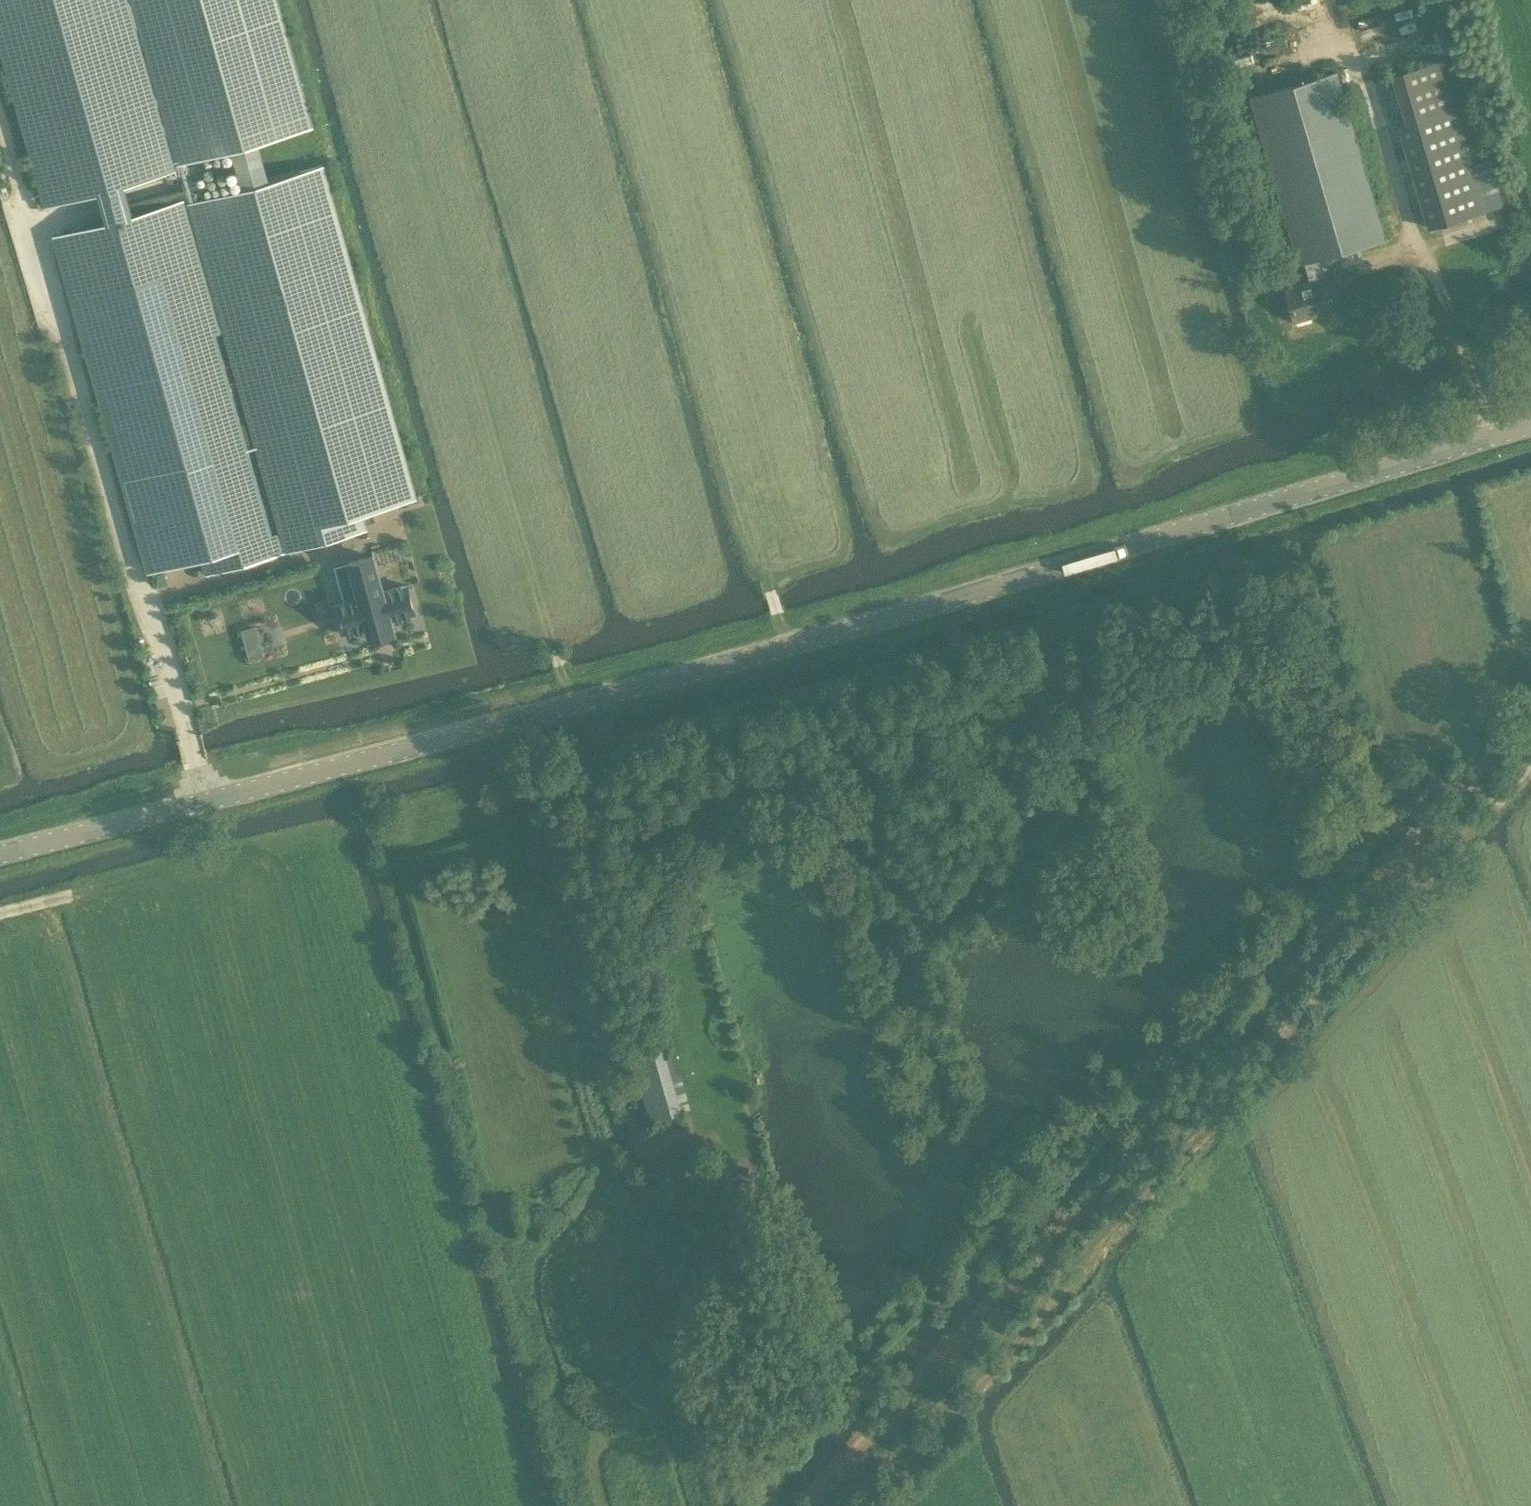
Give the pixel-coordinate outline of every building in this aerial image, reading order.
[(44,201),(94,187),(120,179),(231,148),(258,141),(312,126),(277,0),(0,0),(0,44),(44,201)] [(1399,125),(1428,226),(1485,209),(1442,59),(1394,73),(1408,122),(1399,125)] [(1250,96),(1249,96),(1300,264),(1304,263),(1319,258),(1385,239),(1337,71),(1250,96)] [(103,220),(54,234),(55,239),(148,571),(202,556),(206,572),(367,527),(362,511),(397,501),(416,496),(323,164),(269,180),(258,141),(231,148),(242,187),(189,202),(185,203),(184,198),(129,213),(120,179),(94,187),(103,220)] [(1327,276),(1325,277),(1310,281),(1286,288),(1295,320),(1335,308),(1327,276)] [(366,626),(368,633),(370,639),(395,632),(393,626),(391,619),(414,613),(407,584),(384,590),(374,555),(348,562),(358,597),(335,604),(343,633),(366,626)] [(632,1054),(650,1121),(672,1115),(654,1048),(632,1054)]
